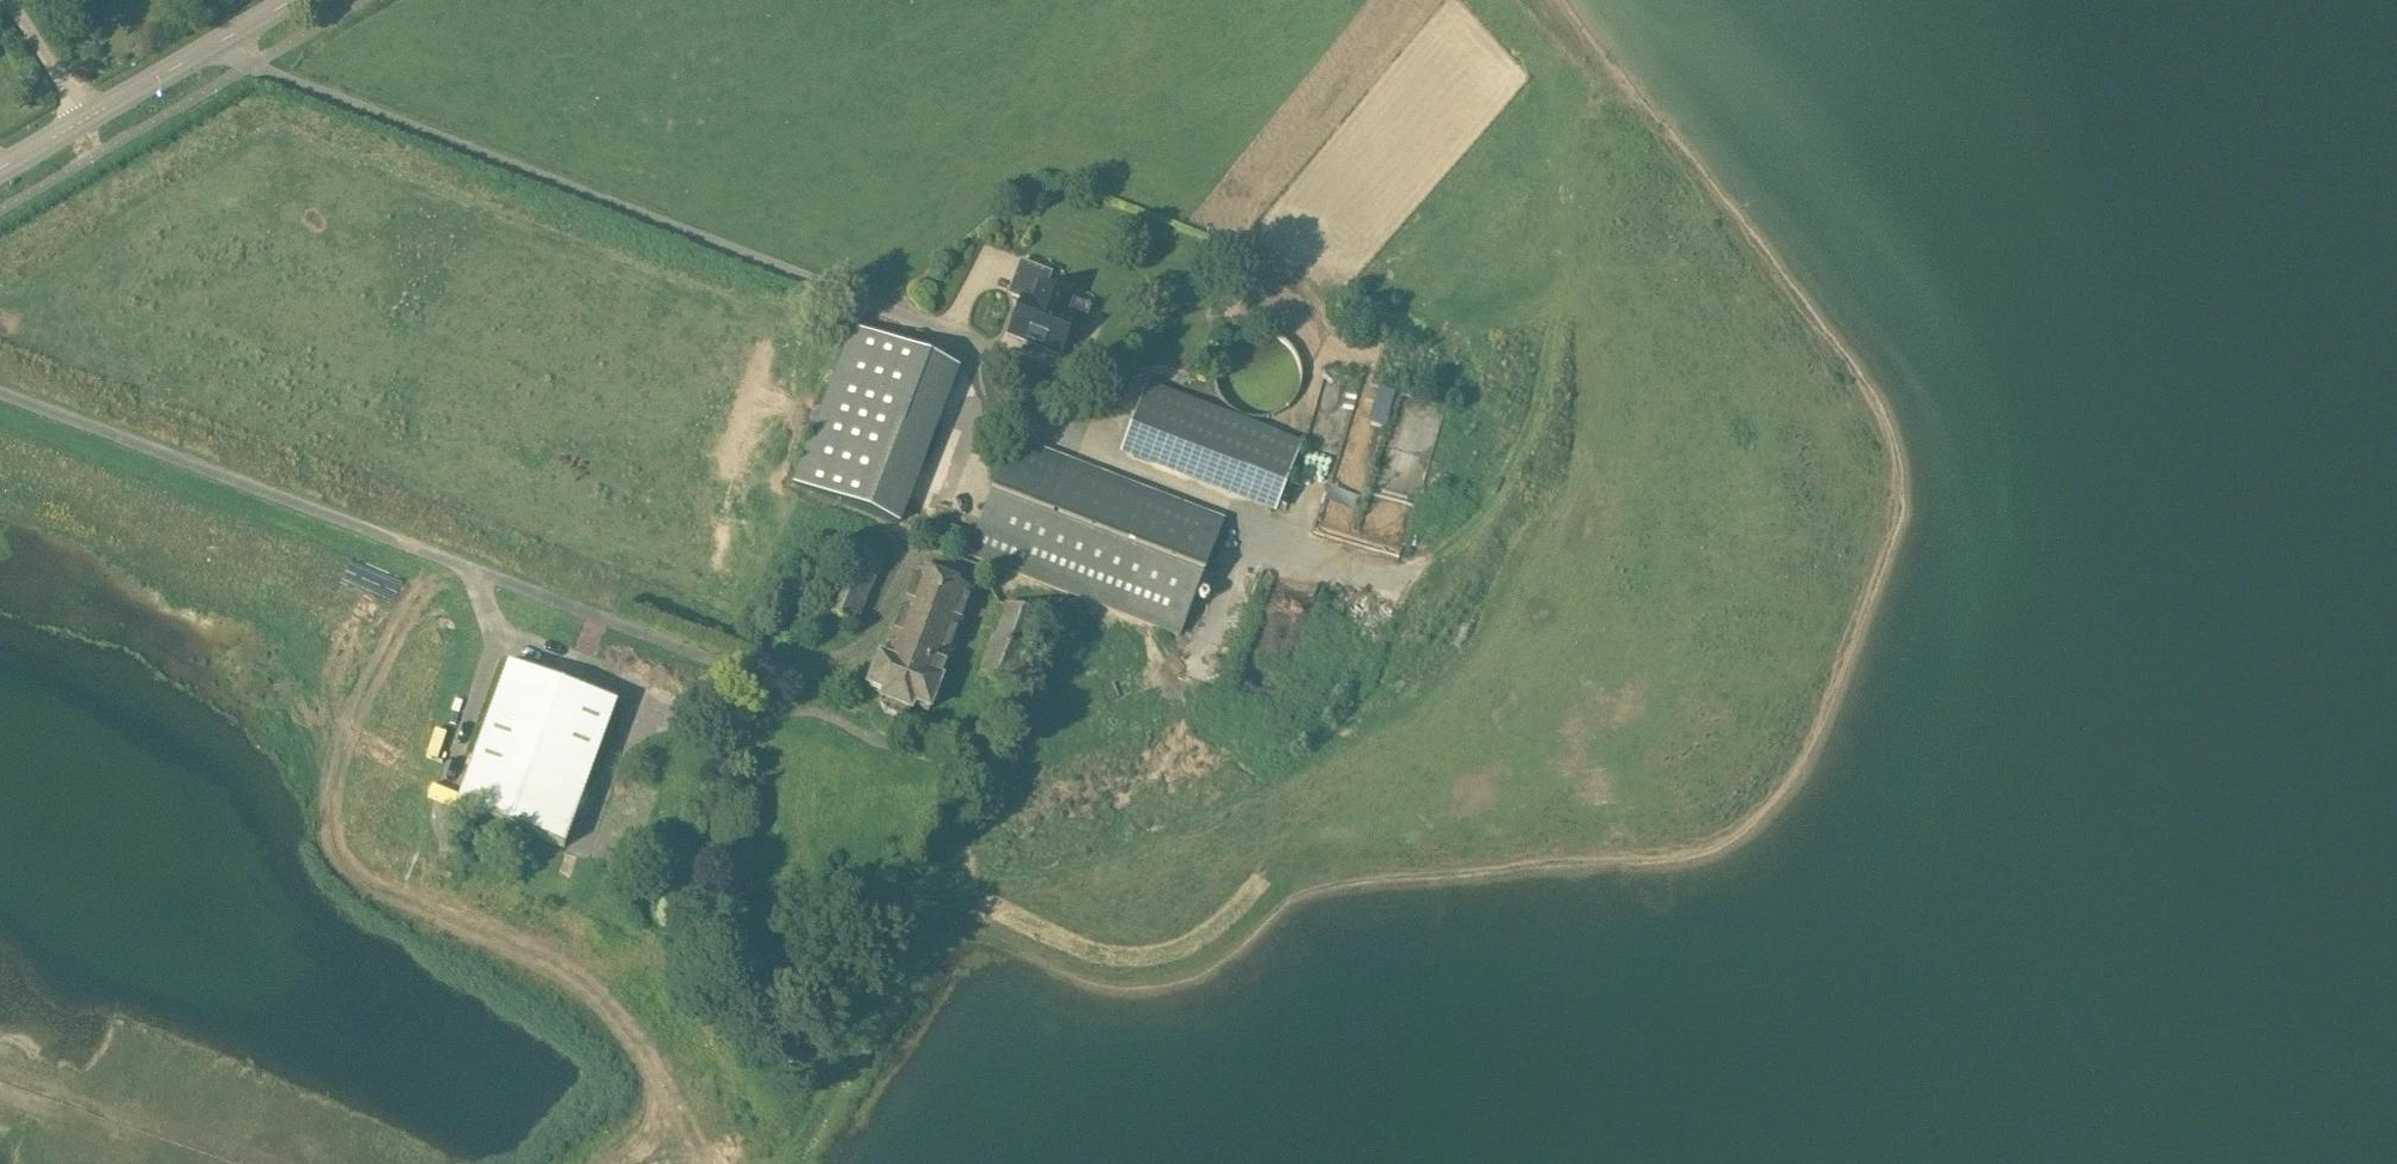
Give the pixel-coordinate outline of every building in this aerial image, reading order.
[(1077,341),(1090,308),(1046,290),(1052,274),(1020,262),(1006,296),(1021,302),(1008,335),(1060,356),(1068,337),(1077,341)] [(794,484),(885,518),(944,365),(853,330),(794,484)] [(1300,386),(1301,378),(1301,370),(1299,362),(1295,355),(1290,348),(1284,343),(1277,338),(1270,335),(1261,334),(1253,334),(1245,336),(1238,339),(1231,343),(1225,349),(1220,356),(1217,363),(1215,371),(1215,380),(1216,388),(1219,395),(1223,402),(1229,408),(1235,413),(1243,417),(1251,419),(1259,420),(1267,419),(1275,416),(1282,413),(1288,407),(1294,401),(1298,394),(1300,386)] [(1303,445),(1149,385),(1121,456),(1275,516),(1303,445)] [(1350,419),(1340,451),(1377,462),(1387,430),(1350,419)] [(1068,593),(1180,637),(1224,522),(1015,441),(971,556),(1068,593)] [(857,629),(884,558),(847,544),(820,615),(857,629)] [(941,679),(974,591),(915,568),(882,656),(877,654),(864,690),(880,696),(877,703),(912,717),(915,710),(931,716),(944,680),(941,679)] [(1040,620),(1005,608),(980,676),(1015,689),(1040,620)] [(565,848),(617,706),(508,666),(456,808),(565,848)]
